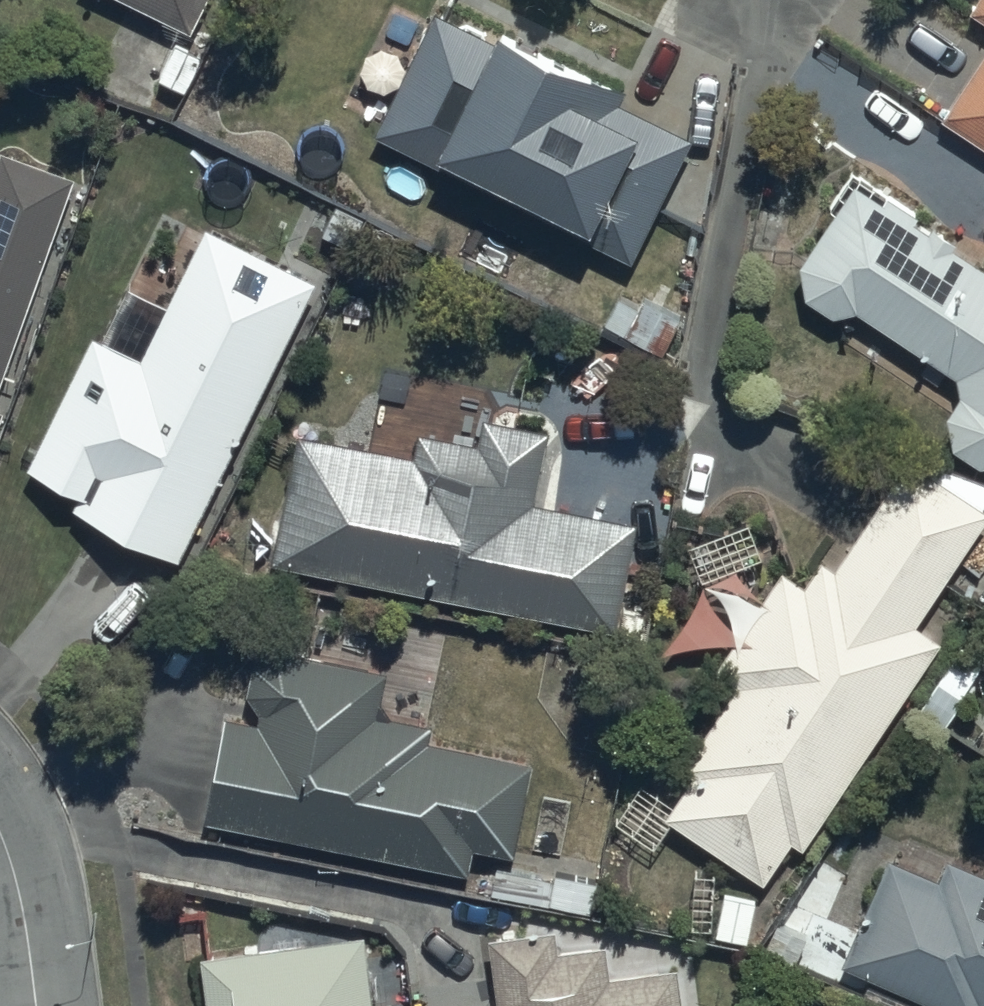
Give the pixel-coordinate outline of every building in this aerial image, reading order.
[(201,0),(133,0),(188,27),(201,0)] [(970,20),(983,29),(983,0),(970,20)] [(488,31),(439,6),(375,129),(632,262),(697,137),(618,96),(625,82),(496,15),(488,31)] [(942,125),(983,153),(983,62),(942,125)] [(74,172),(0,144),(0,379),(74,172)] [(837,211),(801,262),(806,296),(831,314),(859,310),(956,372),(960,393),(948,416),(952,444),(983,464),(983,262),(957,245),(960,240),(852,168),(829,203),(837,211)] [(183,554),(312,274),(203,223),(144,350),(89,325),(25,464),(79,488),(72,502),(183,554)] [(295,438),(268,561),(612,636),(637,521),(530,498),(545,430),(482,416),(475,447),(413,433),(407,463),(295,438)] [(983,516),(983,507),(902,454),(836,558),(821,549),(800,580),(779,567),(712,672),(729,683),(676,765),(691,775),(662,821),(764,885),(793,841),(805,849),(944,639),(917,622),(983,516)] [(225,722),(206,828),(469,882),(474,857),(512,864),(531,770),(427,748),(430,732),(380,722),(388,683),(279,661),(277,661),(275,661),(273,661),(270,662),(268,662),(266,663),(264,664),(262,665),(260,666),(258,668),(256,669),(255,671),(253,672),(252,674),(251,676),(250,678),(249,680),(248,682),(247,684),(246,686),(246,689),(246,691),(246,693),(246,695),(246,698),(246,700),(247,702),(248,704),(249,706),(250,708),(251,710),(252,712),(253,714),(255,716),(257,717),(255,727),(225,722)] [(888,853),(842,962),(947,1005),(980,1005),(982,1005),(983,1005),(983,871),(946,855),(937,874),(888,853)] [(441,1005),(682,1005),(677,963),(607,970),(604,942),(555,948),(553,925),(486,933),(494,1002),(441,1005)] [(196,957),(205,1005),(373,1005),(363,934),(196,957)]
